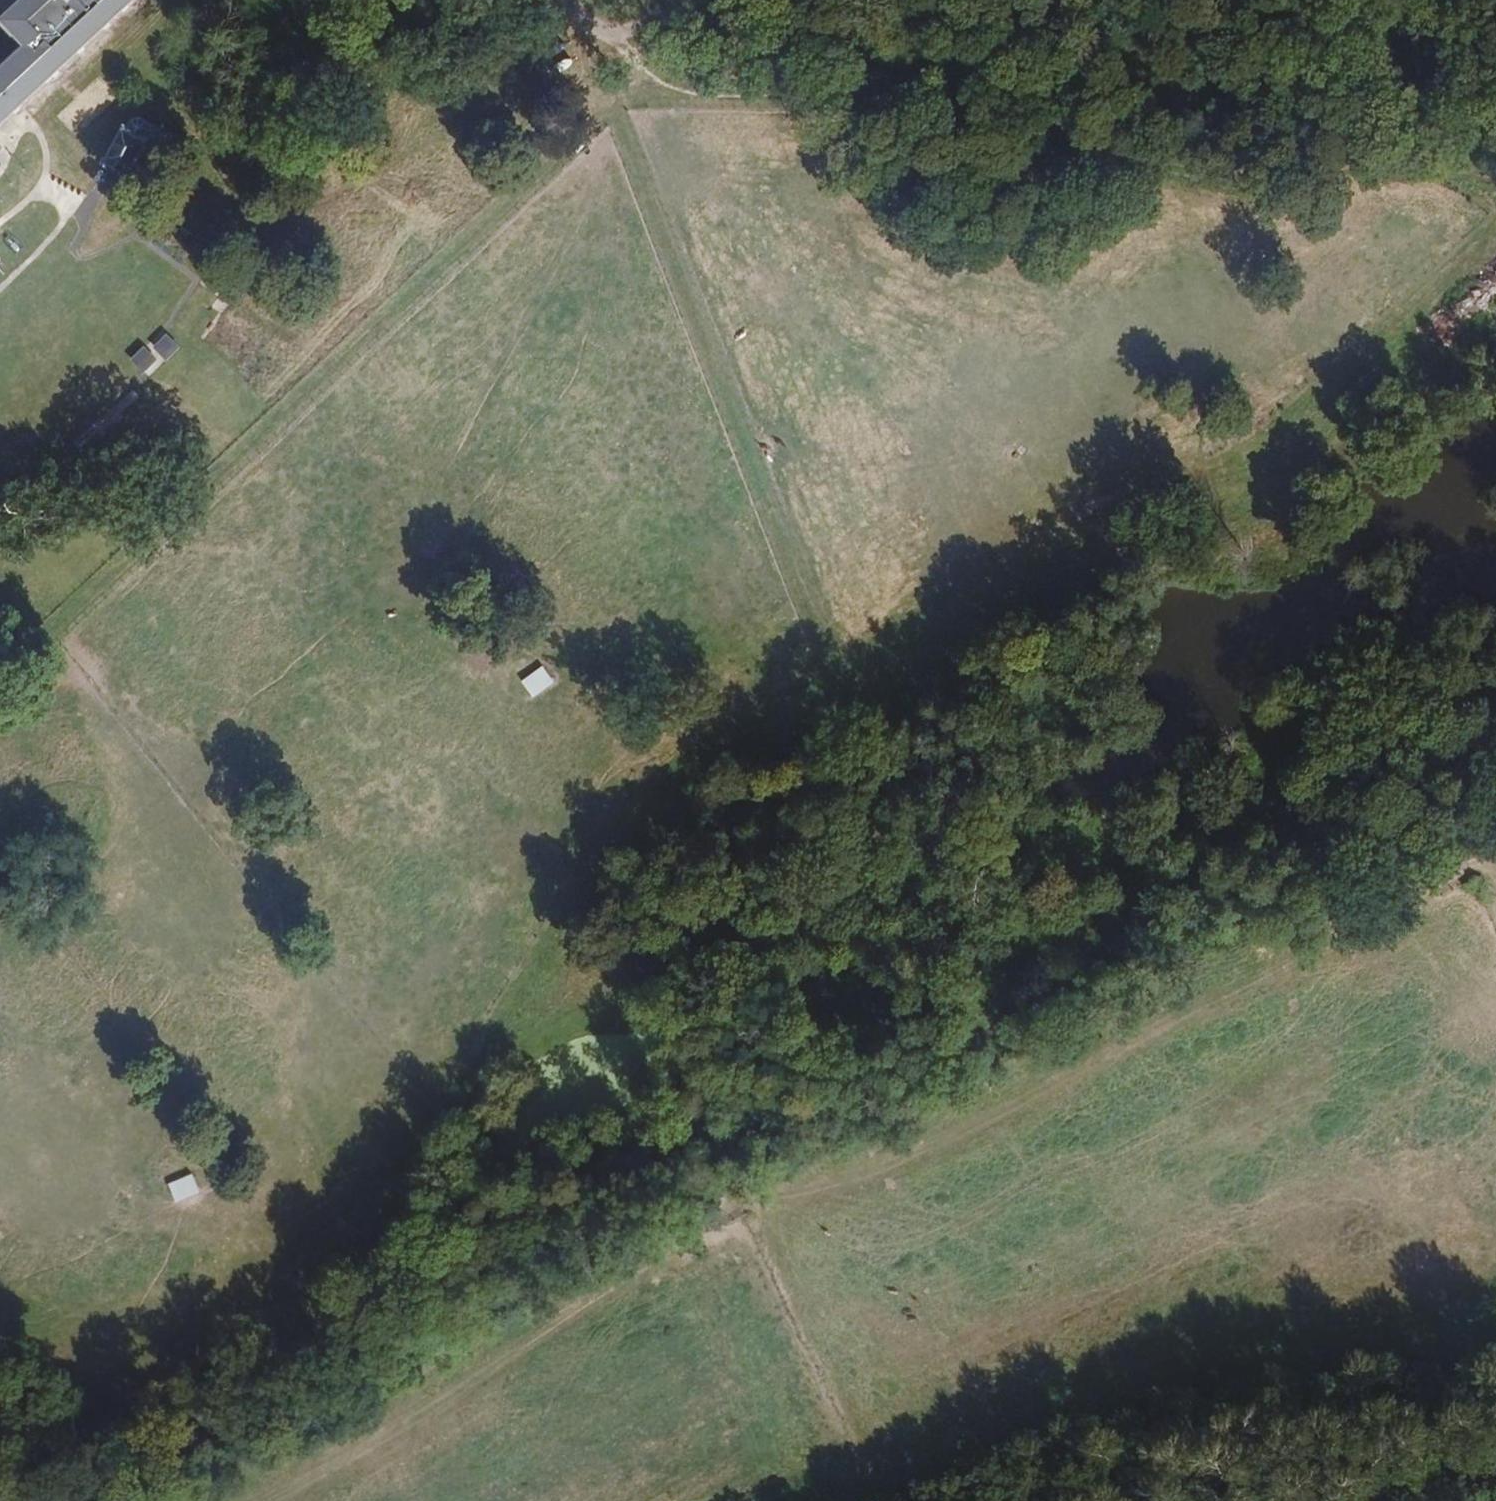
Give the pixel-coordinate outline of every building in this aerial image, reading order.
[(132,0),(16,0),(0,15),(25,41),(0,64),(0,124),(132,0)] [(130,122),(126,119),(105,161),(116,167),(133,175),(151,137),(145,132),(150,124),(148,118),(140,114),(133,116),(130,122)] [(160,341),(155,348),(170,359),(183,343),(167,331),(160,341)] [(157,356),(144,344),(132,358),(145,370),(157,356)] [(541,664),(522,681),(535,696),(554,679),(541,664)] [(197,1173),(169,1182),(175,1201),(203,1191),(197,1173)]
